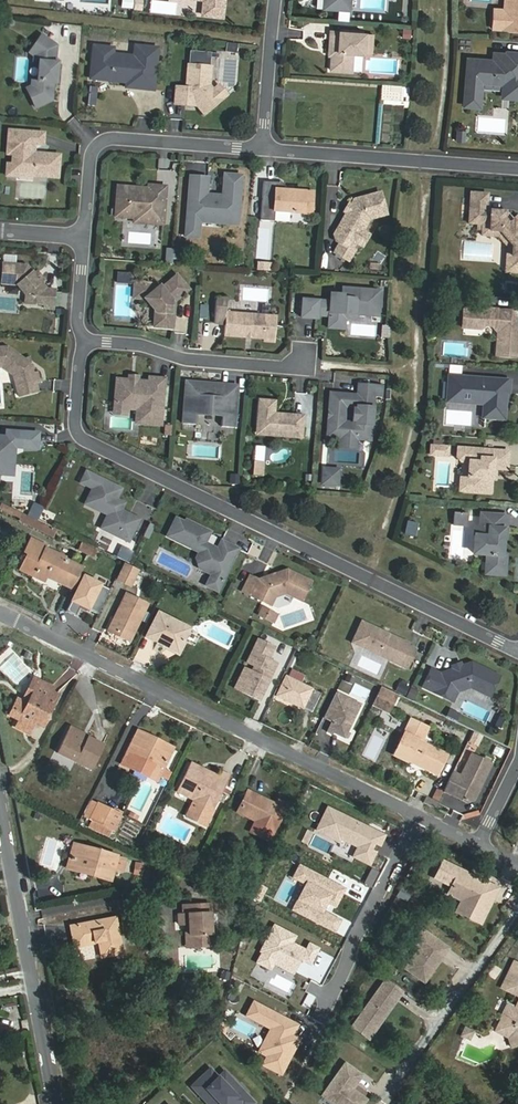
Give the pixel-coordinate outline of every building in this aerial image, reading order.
[(202,16),(225,19),(227,0),(204,0),(202,16)] [(325,0),(322,0),(320,0),(318,0),(317,11),(338,12),(339,0),(325,0)] [(350,0),(339,0),(338,12),(349,13),(350,0)] [(494,13),(492,33),(517,35),(517,0),(514,0),(512,14),(504,14),(494,13)] [(514,0),(505,0),(504,14),(512,14),(514,0)] [(130,12),(131,3),(121,2),(120,11),(130,12)] [(139,14),(140,4),(133,3),(132,13),(139,14)] [(363,57),(365,36),(330,34),(328,55),(331,55),(331,59),(330,73),(351,75),(353,56),(363,57)] [(56,50),(42,40),(30,57),(34,60),(34,65),(40,66),(38,85),(33,85),(32,90),(27,92),(36,111),(53,103),(54,87),(57,87),(58,66),(55,66),(51,66),(51,57),(56,50)] [(138,80),(137,92),(153,93),(157,52),(135,50),(134,60),(112,58),(113,52),(94,50),(92,70),(110,72),(109,81),(127,82),(127,79),(138,80)] [(507,57),(506,59),(494,58),(493,66),(468,64),(467,75),(470,75),(469,83),(466,82),(464,111),(479,112),(481,87),(503,89),(512,90),(511,102),(517,103),(517,58),(507,57)] [(205,118),(221,104),(213,94),(209,89),(210,71),(188,69),(187,92),(176,91),(175,108),(186,109),(186,106),(194,106),(205,118)] [(126,91),(137,92),(138,80),(127,79),(127,82),(109,81),(110,72),(92,70),(90,82),(127,86),(126,91)] [(213,94),(221,104),(227,99),(218,89),(213,94)] [(400,90),(400,96),(388,95),(389,89),(381,89),(380,103),(407,106),(408,91),(400,90)] [(503,89),(502,102),(511,102),(512,90),(503,89)] [(89,92),(88,109),(94,110),(96,92),(89,92)] [(58,180),(60,158),(42,157),(42,159),(34,158),(34,156),(35,147),(43,147),(44,136),(9,133),(8,157),(13,157),(13,168),(18,174),(34,176),(34,178),(58,180)] [(457,135),(456,146),(464,147),(465,136),(457,135)] [(7,167),(6,178),(18,179),(18,174),(13,168),(7,167)] [(212,177),(189,175),(184,239),(201,240),(202,225),(240,228),(244,174),(223,173),(222,193),(211,192),(212,177)] [(157,201),(165,202),(166,190),(150,188),(149,191),(158,192),(157,201)] [(153,227),(163,227),(165,202),(157,201),(158,192),(149,191),(144,191),(141,193),(134,193),(132,190),(118,189),(116,219),(135,221),(135,217),(153,218),(153,227)] [(275,192),(273,214),(312,217),(313,195),(275,192)] [(386,217),(380,195),(355,202),(351,208),(352,212),(350,215),(347,216),(334,237),(336,243),(340,245),(335,255),(349,263),(355,253),(352,252),(356,245),(362,234),(369,221),(386,217)] [(517,276),(517,223),(515,222),(509,227),(505,222),(505,215),(487,214),(488,197),(471,196),(469,227),(483,227),(482,239),(490,239),(490,234),(500,235),(513,249),(512,260),(515,260),(514,276),(517,276)] [(250,210),(266,211),(267,201),(251,200),(250,210)] [(352,212),(351,208),(348,206),(344,214),(347,216),(350,215),(352,212)] [(153,227),(153,218),(135,217),(135,221),(135,225),(153,227)] [(369,238),(362,234),(356,245),(363,249),(369,238)] [(506,276),(514,276),(515,260),(512,260),(513,249),(500,235),(490,234),(490,239),(499,240),(508,250),(506,276)] [(173,248),(172,259),(180,260),(180,249),(173,248)] [(28,269),(4,267),(2,287),(18,289),(26,299),(32,300),(35,303),(35,308),(46,309),(45,312),(54,313),(56,293),(47,292),(40,284),(35,277),(28,269)] [(116,271),(115,282),(131,283),(132,273),(116,271)] [(38,275),(35,277),(40,284),(43,281),(38,275)] [(154,330),(172,331),(173,316),(170,316),(170,308),(174,305),(188,293),(177,279),(161,292),(159,289),(156,292),(152,287),(143,286),(142,301),(145,302),(154,316),(154,330)] [(142,301),(143,286),(135,286),(134,301),(142,301)] [(304,302),(303,319),(318,320),(319,317),(331,319),(341,319),(342,316),(357,317),(379,318),(381,293),(344,290),(344,297),(332,296),(332,304),(304,302)] [(32,300),(26,299),(26,307),(35,308),(35,303),(32,300)] [(275,345),(277,319),(226,315),(227,302),(217,301),(215,326),(225,327),(224,338),(264,341),(264,344),(275,345)] [(199,319),(207,320),(208,305),(200,304),(199,319)] [(464,313),(463,331),(482,332),(484,330),(484,329),(493,329),(499,336),(497,359),(517,360),(517,331),(515,331),(512,331),(512,325),(516,325),(516,315),(485,312),(484,314),(464,313)] [(342,316),(341,319),(331,319),(330,330),(345,331),(346,320),(356,321),(357,317),(342,316)] [(26,362),(9,350),(0,351),(0,370),(3,370),(14,378),(20,399),(39,394),(36,386),(40,385),(37,375),(34,376),(31,366),(28,367),(24,364),(26,362)] [(500,409),(501,398),(506,398),(507,395),(510,395),(511,382),(449,378),(447,402),(482,404),(486,409),(485,420),(505,421),(505,410),(500,409)] [(162,427),(166,381),(151,380),(151,384),(139,383),(137,383),(137,385),(132,385),(133,382),(131,382),(118,381),(116,406),(143,408),(141,425),(162,427)] [(239,388),(187,384),(184,426),(197,427),(198,418),(202,413),(219,415),(223,420),(223,429),(235,430),(239,388)] [(360,387),(359,398),(374,399),(375,397),(375,388),(360,387)] [(383,400),(384,389),(375,388),(375,397),(378,400),(383,400)] [(316,393),(295,392),(294,409),(306,410),(305,427),(313,428),(316,393)] [(338,439),(357,441),(371,442),(374,399),(359,398),(332,395),(330,414),(333,414),(332,420),(330,420),(328,438),(338,439)] [(277,402),(260,401),(257,428),(265,434),(284,436),(284,439),(303,441),(305,417),(276,415),(277,402)] [(143,408),(116,406),(116,415),(128,416),(128,410),(139,411),(138,425),(141,425),(143,408)] [(265,434),(257,428),(256,437),(284,439),(284,436),(265,434)] [(23,435),(7,434),(7,439),(0,439),(0,473),(3,473),(10,467),(11,453),(15,453),(16,450),(22,450),(23,435)] [(338,439),(337,449),(356,451),(357,441),(338,439)] [(256,459),(269,460),(270,447),(257,446),(256,459)] [(437,457),(438,448),(429,448),(428,456),(437,457)] [(445,458),(446,449),(438,448),(437,457),(445,458)] [(508,453),(456,449),(455,459),(459,463),(468,464),(467,481),(466,493),(490,495),(491,482),(492,470),(496,470),(506,471),(508,453)] [(14,478),(15,453),(11,453),(10,467),(3,473),(0,473),(0,477),(14,478)] [(265,465),(254,464),(253,477),(263,478),(265,465)] [(323,486),(338,488),(339,473),(324,471),(323,486)] [(106,484),(87,475),(82,485),(92,490),(95,492),(91,500),(95,511),(107,517),(101,530),(127,543),(137,524),(126,520),(128,517),(118,512),(120,507),(114,504),(121,491),(113,488),(112,489),(106,486),(106,484)] [(95,492),(92,490),(84,505),(95,511),(91,500),(95,492)] [(137,501),(133,510),(149,517),(153,508),(137,501)] [(22,516),(22,514),(3,505),(1,509),(21,518),(22,516)] [(464,528),(465,516),(453,515),(452,527),(464,528)] [(54,531),(22,516),(21,518),(19,522),(51,538),(54,531)] [(503,532),(506,532),(507,519),(479,517),(478,530),(474,529),(472,556),(485,557),(484,576),(502,577),(504,558),(501,557),(502,540),(503,532)] [(221,582),(236,551),(220,543),(215,552),(209,549),(211,545),(205,542),(207,537),(209,534),(184,522),(183,525),(174,520),(165,539),(198,555),(195,561),(198,571),(210,577),(221,582)] [(418,524),(409,522),(406,533),(416,535),(418,524)] [(146,540),(152,528),(147,526),(142,538),(146,540)] [(59,583),(70,588),(81,567),(42,549),(44,546),(30,540),(28,543),(23,553),(27,554),(19,570),(42,581),(45,576),(59,583)] [(94,551),(81,545),(78,551),(91,557),(94,551)] [(129,586),(136,571),(124,565),(117,580),(129,586)] [(258,582),(249,577),(240,594),(269,608),(273,599),(284,596),(300,604),(310,584),(285,572),(270,578),(267,584),(264,585),(258,582)] [(97,614),(109,590),(83,577),(66,612),(75,616),(80,606),(87,609),(97,614)] [(216,594),(221,582),(210,577),(204,588),(216,594)] [(114,584),(109,595),(114,598),(120,587),(114,584)] [(128,642),(146,605),(125,595),(107,631),(128,642)] [(263,621),(267,613),(261,610),(257,618),(263,621)] [(176,652),(188,629),(157,613),(144,637),(176,652)] [(271,625),(275,617),(267,613),(263,621),(271,625)] [(358,639),(363,626),(360,625),(350,646),(376,658),(378,654),(361,646),(358,639)] [(405,671),(414,652),(406,648),(407,646),(386,637),(385,640),(380,638),(378,633),(363,626),(358,639),(361,646),(378,654),(376,658),(405,671)] [(241,692),(258,700),(276,663),(267,659),(273,647),(257,639),(246,662),(253,666),(241,692)] [(441,677),(431,673),(423,690),(444,700),(447,692),(451,691),(458,694),(470,690),(490,699),(500,678),(471,665),(460,666),(461,670),(459,673),(456,675),(452,673),(451,670),(441,677)] [(460,666),(451,670),(452,673),(456,675),(459,673),(461,670),(460,666)] [(311,713),(321,694),(285,677),(276,696),(311,713)] [(32,679),(30,684),(49,694),(51,689),(32,679)] [(49,694),(30,684),(24,696),(29,699),(26,705),(16,700),(9,714),(19,719),(15,726),(27,732),(33,722),(41,726),(56,697),(49,694)] [(394,694),(379,687),(373,700),(388,707),(394,694)] [(447,692),(444,700),(453,704),(458,694),(451,691),(447,692)] [(357,708),(332,697),(320,722),(329,726),(325,734),(341,741),(357,708)] [(447,719),(457,724),(460,717),(450,712),(447,719)] [(499,718),(494,728),(499,730),(504,720),(499,718)] [(438,776),(448,755),(421,742),(413,738),(420,723),(411,719),(394,754),(438,776)] [(320,722),(316,730),(325,734),(329,726),(320,722)] [(428,727),(420,723),(413,738),(421,742),(428,727)] [(85,740),(86,737),(87,735),(70,726),(68,731),(85,740)] [(103,745),(86,737),(85,740),(68,731),(57,753),(92,769),(103,745)] [(157,780),(171,751),(154,743),(156,740),(138,731),(122,762),(157,780)] [(173,748),(156,740),(154,743),(171,751),(173,748)] [(460,778),(470,756),(462,752),(452,774),(460,778)] [(490,765),(470,756),(460,778),(452,774),(443,792),(466,803),(473,801),(490,765)] [(218,777),(205,771),(204,772),(199,770),(200,769),(190,764),(176,791),(195,800),(187,817),(206,826),(214,810),(230,777),(221,772),(218,777)] [(433,799),(440,801),(443,790),(436,788),(433,799)] [(246,792),(237,812),(255,820),(249,832),(269,841),(287,804),(277,799),(275,804),(258,796),(257,798),(246,792)] [(112,829),(120,814),(99,804),(92,819),(112,829)] [(97,873),(96,877),(107,880),(111,867),(122,870),(125,860),(114,857),(114,855),(75,845),(69,865),(97,873)] [(483,880),(448,863),(440,880),(457,888),(453,896),(466,903),(476,908),(471,919),(485,926),(503,890),(488,883),(487,886),(482,883),(483,880)] [(69,869),(96,877),(97,873),(69,865),(69,869)] [(409,902),(414,892),(405,888),(400,897),(409,902)] [(471,919),(476,908),(466,903),(461,914),(471,919)] [(188,925),(189,948),(211,947),(210,905),(182,906),(182,914),(178,914),(178,926),(184,925),(188,925)] [(122,953),(115,918),(70,926),(73,947),(98,943),(101,957),(122,953)] [(422,951),(409,969),(428,982),(444,960),(442,958),(450,947),(426,931),(415,946),(422,951)] [(444,960),(452,949),(450,947),(442,958),(444,960)] [(513,966),(517,968),(509,980),(517,986),(517,958),(513,966)] [(505,978),(509,980),(517,968),(513,966),(505,978)] [(399,1000),(405,993),(389,981),(355,1028),(371,1039),(381,1026),(375,1022),(378,1018),(388,1016),(396,1005),(394,1003),(397,999),(399,1000)] [(517,1032),(517,997),(517,998),(509,992),(502,1003),(504,1005),(496,1018),(502,1022),(504,1028),(507,1036),(517,1032)] [(381,1026),(388,1016),(378,1018),(375,1022),(381,1026)] [(494,1021),(504,1028),(502,1022),(496,1018),(494,1021)] [(507,1036),(508,1040),(517,1037),(517,1032),(507,1036)] [(364,1077),(347,1065),(325,1096),(336,1103),(366,1103),(368,1101),(354,1090),(347,1085),(351,1079),(358,1084),(364,1077)] [(222,1073),(216,1079),(208,1070),(190,1088),(198,1097),(204,1091),(217,1103),(250,1103),(251,1103),(222,1073)] [(347,1085),(354,1090),(358,1084),(351,1079),(347,1085)] [(204,1091),(198,1097),(205,1103),(217,1103),(204,1091)]
